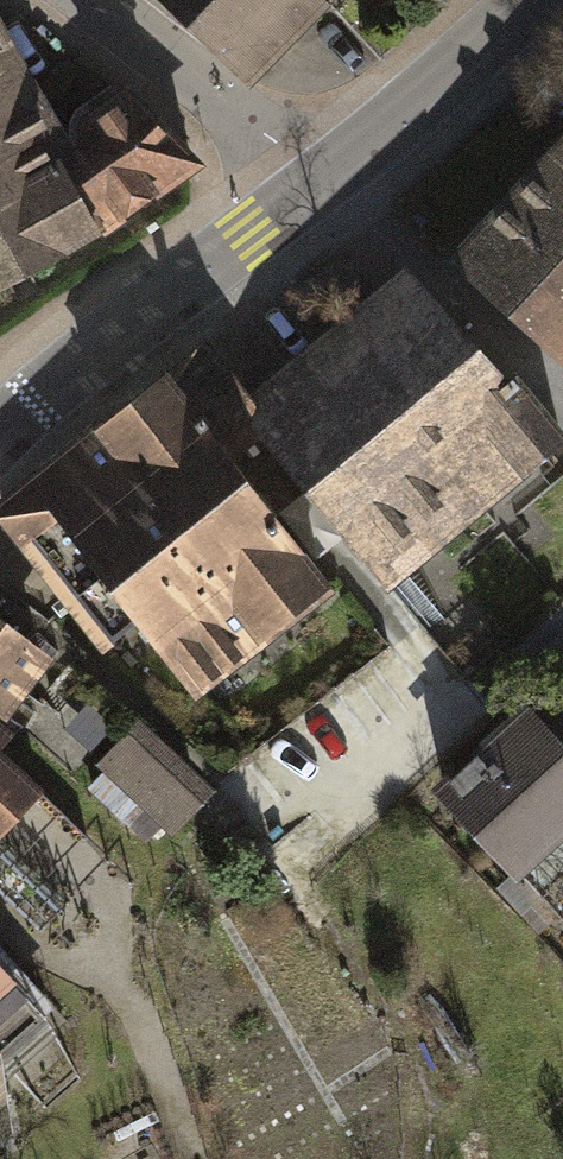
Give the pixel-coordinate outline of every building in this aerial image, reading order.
[(240,99),(326,14),(340,0),(141,0),(240,99)] [(47,130),(21,82),(24,81),(0,38),(0,155),(47,130)] [(85,147),(64,158),(102,229),(190,167),(190,156),(126,95),(85,123),(85,147)] [(47,130),(0,155),(0,283),(102,229),(64,158),(47,130)] [(459,261),(562,356),(562,149),(459,261)] [(265,430),(257,436),(378,580),(472,500),(481,503),(561,427),(408,299),(346,346),(338,338),(275,393),(276,400),(255,417),(265,430)] [(139,619),(192,688),(324,585),(226,460),(257,436),(265,430),(255,417),(201,349),(0,506),(108,643),(139,619)] [(11,725),(58,665),(0,620),(0,716),(11,725)] [(445,787),(562,913),(562,912),(562,755),(524,713),(445,787)] [(208,788),(133,721),(94,764),(169,832),(208,788)] [(47,801),(1,757),(15,743),(0,728),(0,849),(47,801)] [(43,1018),(0,970),(0,1057),(43,1018)]
